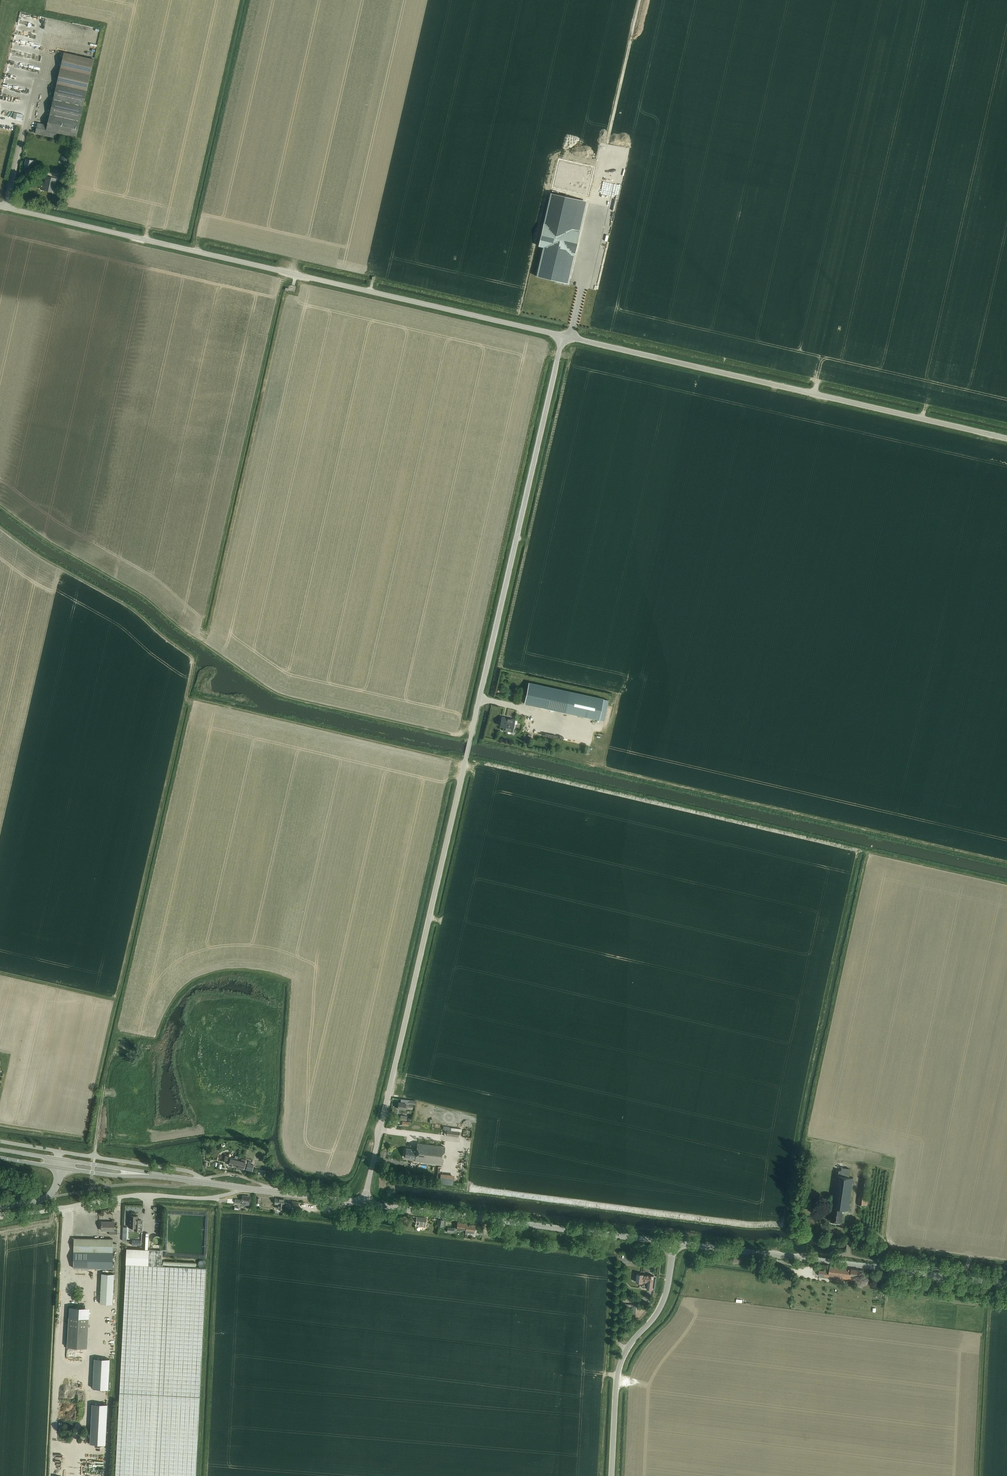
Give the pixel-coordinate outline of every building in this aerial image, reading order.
[(64,53),(47,125),(38,123),(35,133),(55,138),(56,133),(76,137),(94,60),(64,53)] [(26,159),(25,166),(34,168),(35,161),(26,159)] [(558,162),(551,191),(587,199),(594,170),(558,162)] [(56,179),(47,177),(45,183),(42,183),(41,189),(53,191),(56,179)] [(536,276),(568,283),(587,201),(552,193),(550,193),(538,246),(543,247),(536,276)] [(529,683),(524,703),(565,712),(569,692),(529,683)] [(569,692),(565,712),(576,715),(599,720),(604,699),(581,694),(569,691),(569,692)] [(502,717),(500,725),(504,726),(503,729),(512,731),(513,728),(514,728),(515,724),(514,724),(515,720),(502,717)] [(399,1102),(398,1108),(405,1109),(406,1107),(413,1108),(414,1105),(415,1105),(416,1105),(416,1101),(401,1099),(401,1103),(399,1102)] [(443,1165),(445,1147),(417,1143),(417,1150),(407,1149),(406,1153),(405,1153),(404,1157),(415,1159),(415,1161),(443,1165)] [(229,1165),(236,1167),(238,1159),(239,1156),(235,1155),(235,1158),(226,1155),(224,1161),(229,1163),(229,1165)] [(238,1159),(236,1167),(244,1169),(246,1159),(242,1158),(241,1160),(238,1159)] [(254,1165),(251,1164),(251,1162),(248,1161),(246,1170),(253,1171),(254,1165)] [(831,1207),(832,1208),(830,1221),(842,1223),(844,1209),(849,1210),(853,1177),(849,1177),(851,1169),(841,1167),(841,1170),(836,1170),(831,1207)] [(441,1172),(439,1183),(453,1185),(454,1174),(441,1172)] [(865,1200),(869,1178),(862,1178),(859,1204),(867,1205),(868,1200),(865,1200)] [(243,1195),(242,1200),(235,1199),(235,1202),(242,1203),(242,1204),(249,1205),(250,1196),(243,1195)] [(275,1204),(276,1204),(276,1208),(284,1209),(284,1199),(275,1198),(275,1204)] [(138,1216),(129,1215),(129,1227),(134,1227),(134,1230),(141,1230),(141,1220),(138,1220),(138,1216)] [(414,1217),(413,1220),(417,1221),(416,1225),(425,1226),(425,1223),(426,1223),(426,1218),(417,1217),(414,1217)] [(116,1234),(116,1230),(114,1230),(114,1222),(102,1222),(102,1230),(110,1230),(110,1234),(116,1234)] [(467,1224),(466,1229),(465,1234),(467,1235),(467,1232),(474,1233),(475,1224),(467,1224)] [(153,1237),(153,1239),(153,1241),(154,1242),(156,1243),(158,1243),(160,1242),(161,1241),(161,1239),(161,1237),(160,1236),(158,1235),(156,1235),(154,1236),(153,1237)] [(74,1238),(74,1251),(113,1252),(113,1250),(117,1250),(117,1243),(113,1243),(113,1239),(74,1238)] [(206,1268),(161,1266),(162,1257),(162,1250),(161,1250),(127,1248),(126,1264),(115,1475),(196,1475),(206,1268)] [(74,1252),(73,1268),(113,1268),(113,1253),(74,1252)] [(829,1269),(829,1271),(820,1270),(819,1275),(849,1279),(855,1280),(856,1275),(860,1276),(861,1269),(830,1266),(829,1269)] [(113,1303),(114,1273),(102,1272),(102,1303),(113,1303)] [(643,1283),(643,1282),(648,1283),(647,1289),(653,1289),(654,1282),(654,1275),(649,1275),(644,1275),(644,1274),(638,1273),(637,1282),(643,1283)] [(69,1307),(67,1348),(87,1349),(90,1308),(69,1307)] [(94,1358),(93,1389),(109,1389),(110,1359),(94,1358)] [(92,1404),(90,1444),(106,1445),(107,1404),(92,1404)]
